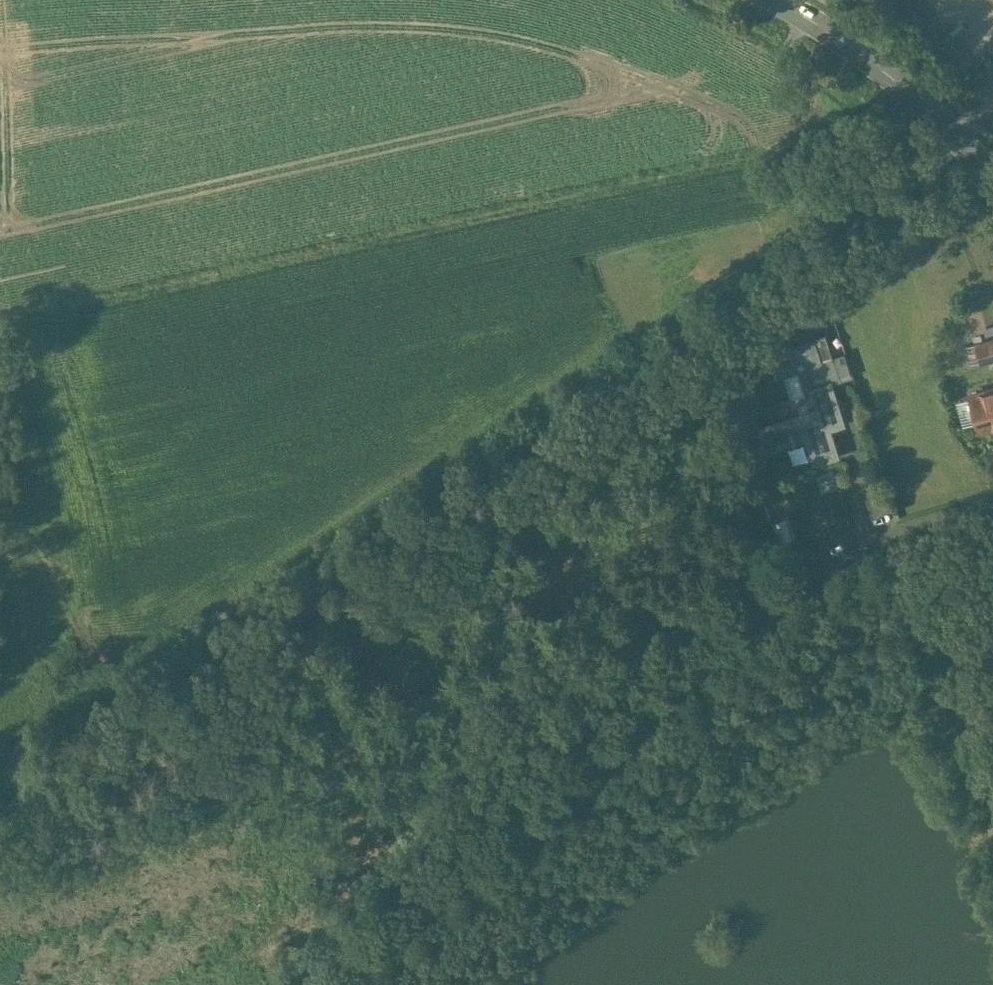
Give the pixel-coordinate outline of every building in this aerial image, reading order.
[(818,275),(805,283),(809,294),(822,290),(818,275)] [(825,334),(770,352),(778,377),(797,371),(808,408),(811,407),(813,412),(803,414),(759,428),(767,450),(768,449),(767,446),(791,438),(793,444),(797,443),(794,437),(808,433),(816,460),(813,461),(813,462),(836,455),(827,428),(842,423),(829,382),(839,379),(839,378),(832,358),(825,334)] [(975,344),(979,362),(992,359),(992,339),(975,344)] [(975,344),(965,347),(970,365),(979,362),(975,344)] [(832,358),(839,378),(849,375),(842,355),(832,358)] [(970,395),(979,430),(992,426),(992,389),(970,395)] [(757,427),(747,431),(753,450),(763,446),(757,427)]
